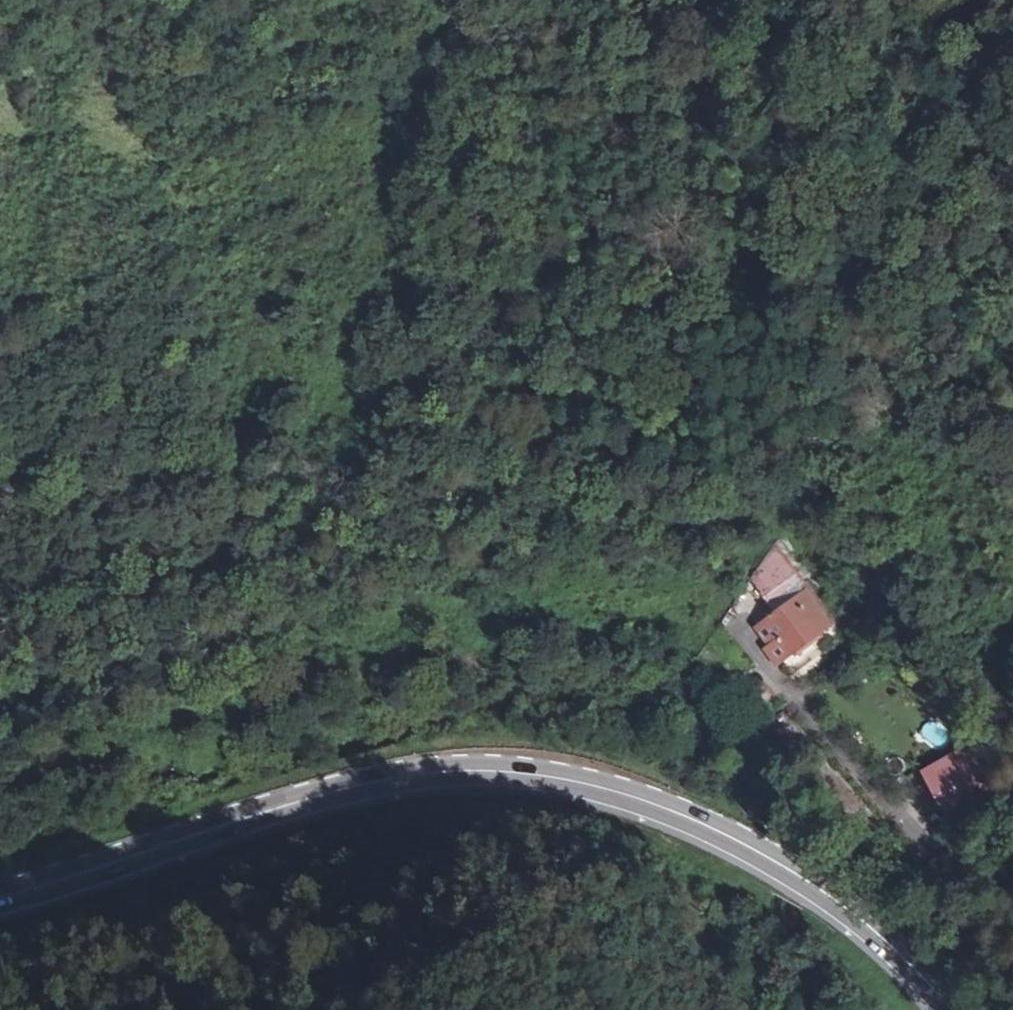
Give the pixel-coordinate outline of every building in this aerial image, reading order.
[(754,553),(722,589),(753,618),(787,580),(771,565),(769,567),(754,553)] [(781,669),(835,623),(803,586),(749,632),(781,669)] [(920,767),(943,817),(998,791),(975,741),(920,767)]
